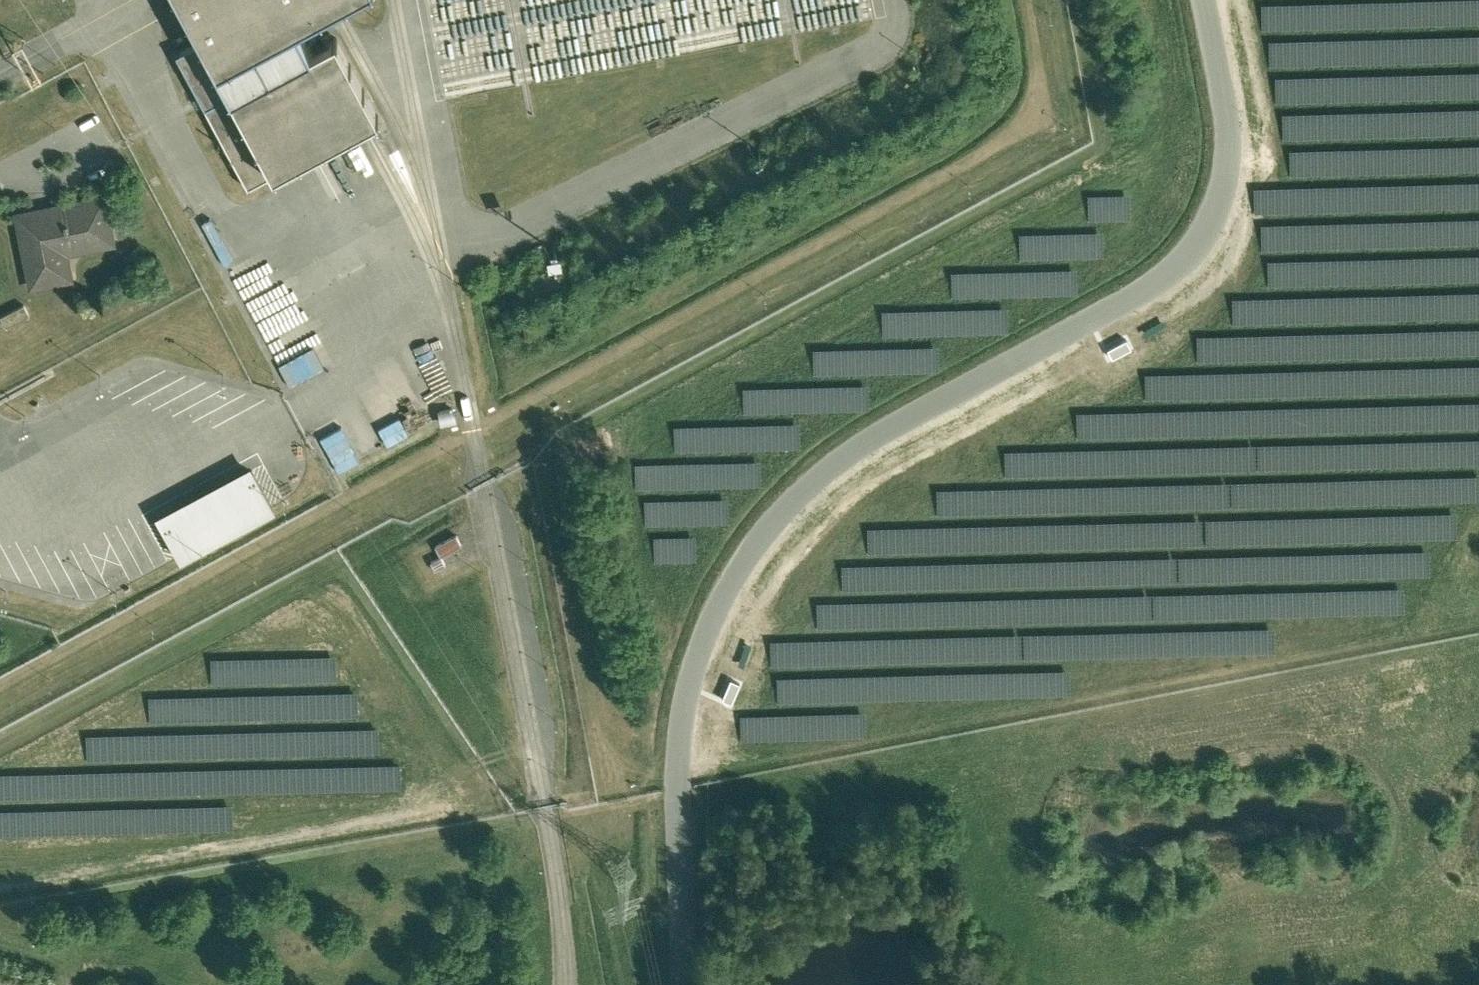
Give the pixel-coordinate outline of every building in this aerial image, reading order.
[(203,40),(178,53),(249,186),(379,116),(336,36),(311,49),(299,26),(346,0),(181,0),(203,40)] [(99,197),(18,213),(33,285),(67,278),(60,246),(113,236),(109,214),(103,215),(99,197)] [(25,303),(2,315),(7,325),(31,313),(25,303)] [(395,407),(416,397),(404,370),(360,390),(385,444),(408,434),(395,407)] [(318,425),(335,471),(357,462),(340,417),(318,425)] [(177,558),(274,513),(251,463),(154,509),(177,558)] [(458,533),(437,545),(442,555),(432,561),(437,570),(448,564),(443,555),(464,544),(458,533)]
